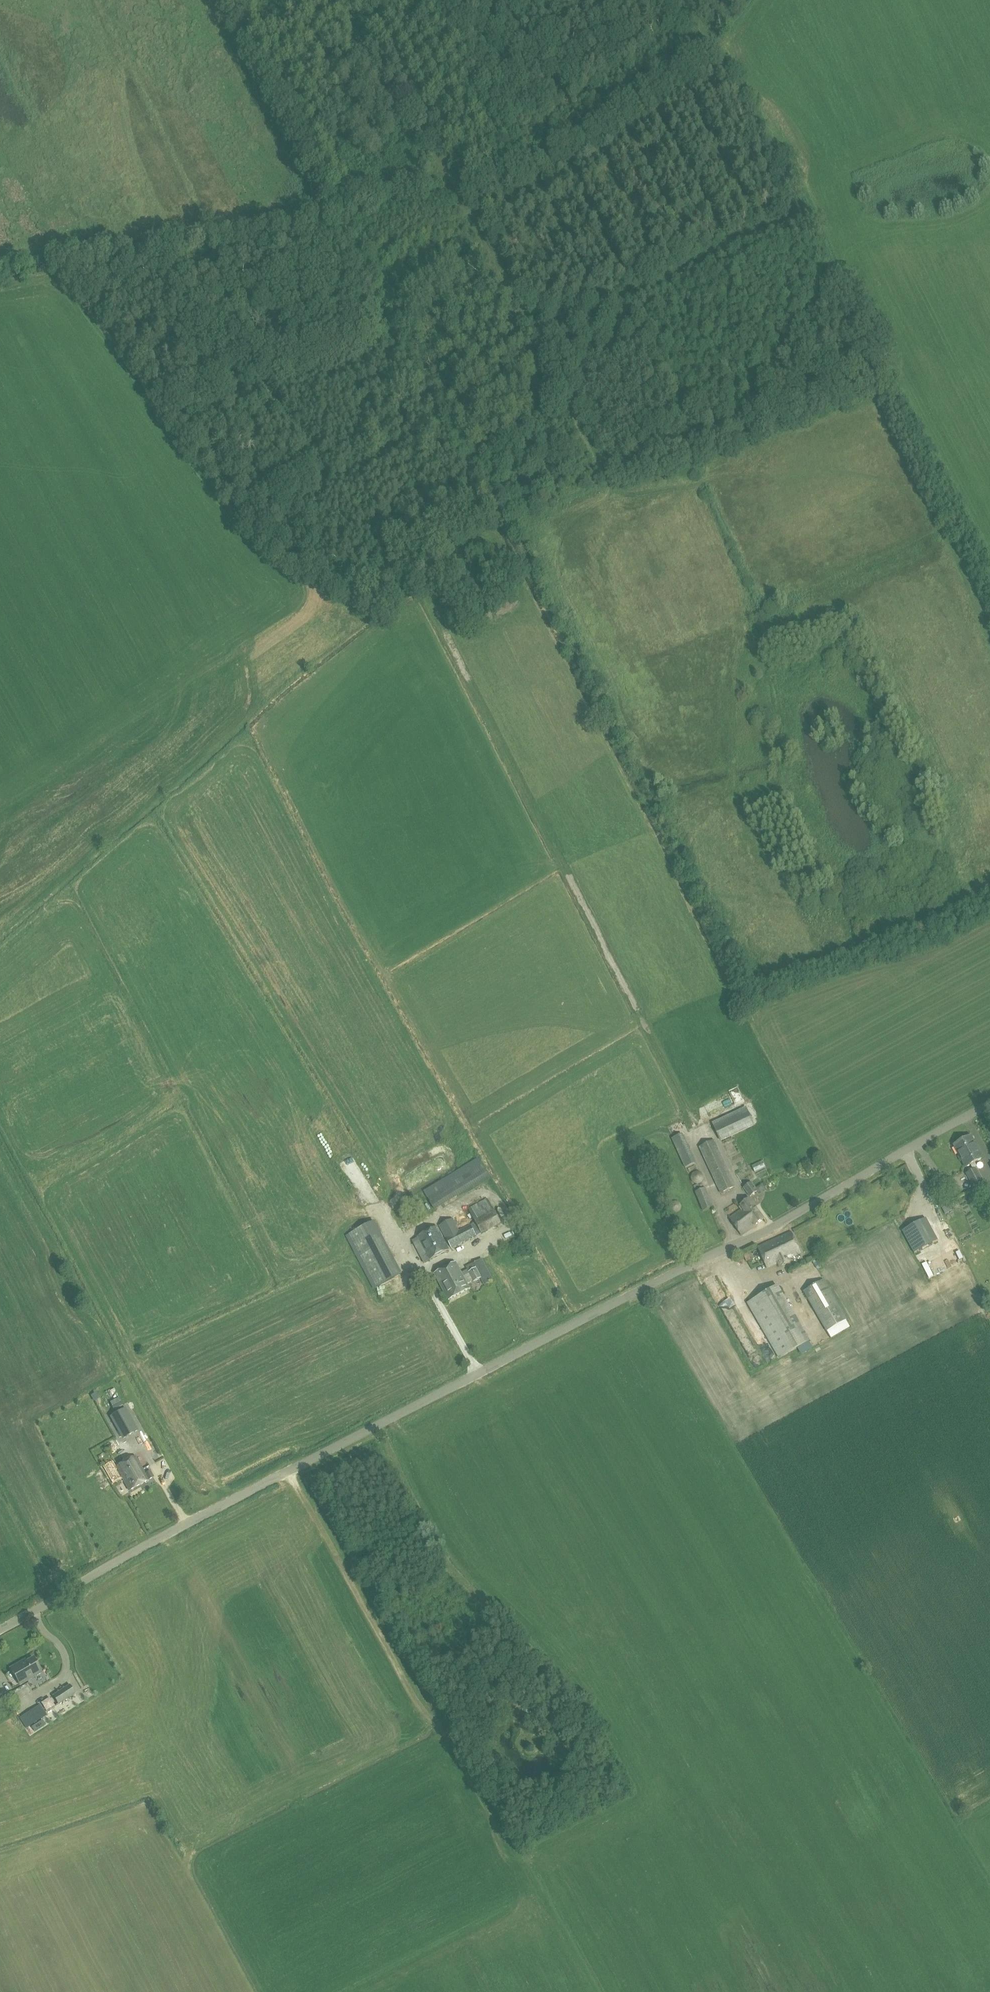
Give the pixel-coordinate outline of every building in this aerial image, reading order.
[(754,1123),(746,1107),(712,1123),(714,1129),(719,1139),(742,1129),(754,1123)] [(673,1133),(680,1130),(677,1125),(671,1128),(673,1133)] [(689,1156),(686,1150),(679,1135),(672,1138),(679,1153),(682,1160),(686,1169),(693,1166),(689,1156)] [(736,1135),(721,1142),(735,1172),(749,1165),(736,1135)] [(974,1162),(975,1162),(983,1158),(971,1136),(963,1141),(962,1141),(974,1162)] [(735,1186),(714,1141),(700,1148),(721,1193),(735,1186)] [(978,1168),(975,1162),(974,1162),(962,1141),(954,1145),(966,1167),(971,1164),(973,1170),(976,1168),(977,1169),(978,1168)] [(434,1153),(423,1159),(430,1171),(441,1165),(434,1153)] [(339,1163),(348,1180),(361,1174),(352,1157),(339,1163)] [(752,1166),(755,1172),(766,1167),(763,1161),(752,1166)] [(489,1177),(483,1166),(429,1198),(436,1209),(489,1177)] [(984,1182),(977,1169),(976,1168),(973,1170),(969,1172),(976,1186),(984,1182)] [(694,1174),(692,1177),(692,1181),(694,1184),(694,1183),(697,1184),(700,1184),(702,1184),(703,1181),(703,1178),(703,1174),(699,1173),(696,1173),(694,1174)] [(952,1175),(946,1177),(948,1185),(954,1183),(952,1175)] [(751,1182),(743,1187),(750,1196),(757,1191),(755,1188),(751,1182)] [(756,1188),(758,1192),(760,1192),(764,1190),(765,1187),(762,1184),(756,1188)] [(705,1188),(695,1192),(703,1211),(713,1207),(705,1188)] [(453,1219),(439,1226),(452,1249),(482,1235),(502,1225),(487,1199),(468,1209),(475,1222),(459,1231),(453,1219)] [(740,1206),(745,1212),(732,1222),(741,1235),(764,1218),(750,1199),(740,1206)] [(945,1214),(954,1210),(949,1199),(940,1203),(945,1214)] [(677,1212),(680,1212),(681,1209),(681,1206),(680,1204),(678,1203),(676,1202),(674,1202),(672,1203),(671,1205),(671,1207),(671,1210),(673,1212),(675,1212),(677,1212)] [(972,1218),(966,1204),(961,1206),(966,1220),(972,1218)] [(902,1231),(913,1253),(938,1240),(927,1219),(902,1231)] [(374,1225),(349,1238),(375,1290),(400,1278),(374,1225)] [(417,1237),(417,1238),(430,1261),(450,1250),(437,1226),(417,1237)] [(787,1258),(800,1252),(792,1232),(759,1246),(758,1246),(767,1267),(778,1262),(780,1265),(788,1261),(787,1258)] [(430,1261),(417,1238),(412,1241),(424,1263),(430,1261)] [(516,1254),(521,1250),(512,1239),(507,1242),(516,1254)] [(473,1281),(473,1282),(490,1273),(483,1259),(466,1268),(467,1270),(462,1273),(456,1263),(435,1274),(449,1300),(470,1289),(468,1284),(473,1281)] [(821,1267),(817,1259),(813,1261),(817,1269),(821,1267)] [(847,1320),(824,1281),(804,1292),(827,1331),(831,1338),(850,1327),(846,1320),(847,1320)] [(780,1357),(810,1340),(778,1286),(748,1303),(780,1357)] [(973,1311),(983,1305),(979,1297),(969,1302),(973,1311)] [(739,1304),(734,1306),(740,1317),(745,1314),(739,1304)] [(748,1358),(755,1355),(752,1346),(744,1349),(748,1358)] [(118,1406),(115,1399),(109,1402),(110,1404),(111,1403),(114,1409),(118,1406)] [(123,1438),(137,1430),(125,1408),(111,1416),(123,1438)] [(153,1477),(150,1472),(146,1475),(135,1456),(116,1467),(129,1491),(153,1477)] [(32,1656),(10,1668),(20,1684),(41,1672),(32,1656)] [(53,1695),(59,1704),(64,1700),(75,1693),(69,1684),(53,1695)] [(19,1717),(26,1728),(34,1723),(46,1715),(40,1704),(27,1712),(19,1717)]
